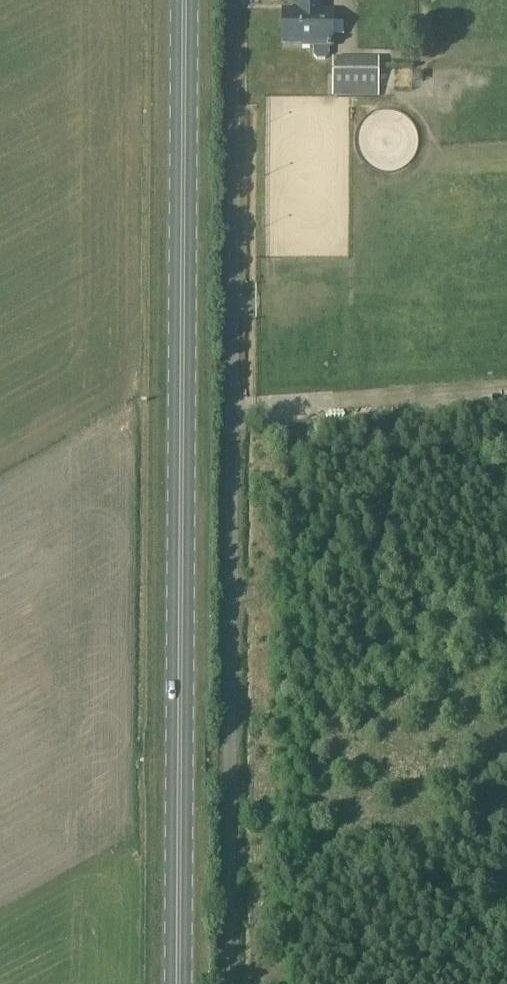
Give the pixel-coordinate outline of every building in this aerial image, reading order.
[(322,12),(322,0),(298,0),(298,11),(284,11),(284,46),(330,47),(331,12),(322,12)] [(334,96),(373,96),(374,59),(335,58),(334,96)]
